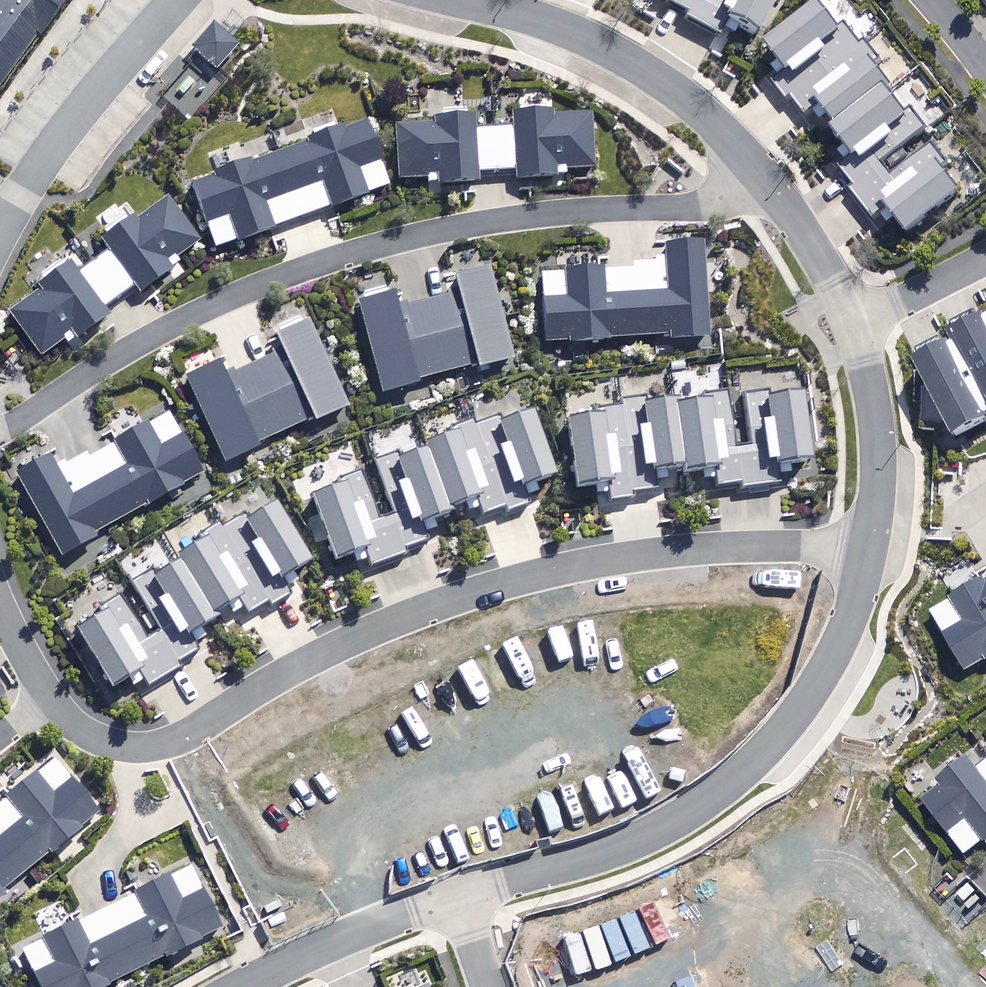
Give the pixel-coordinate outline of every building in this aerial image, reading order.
[(72,0),(0,0),(0,99),(72,0)] [(665,7),(722,41),(731,27),(757,43),(783,0),(669,0),(665,7)] [(893,87),(878,69),(884,64),(863,38),(887,19),(871,0),(816,0),(764,41),(790,74),(775,85),(806,123),(820,112),(836,132),(893,87)] [(893,87),(836,132),(860,162),(846,174),(857,188),(849,195),(877,230),(892,218),(907,237),(959,195),(942,173),(951,166),(935,146),(953,132),(944,120),(929,132),(893,87)] [(395,131),(399,184),(441,180),(441,192),(478,190),(477,176),(514,174),(515,187),(557,185),(556,173),(592,170),(588,118),(511,123),(512,133),(485,135),(485,126),(395,131)] [(333,215),(393,194),(368,127),(193,191),(217,257),(274,237),(273,232),(332,211),(333,215)] [(93,220),(117,253),(80,280),(74,272),(11,318),(40,358),(74,334),(81,344),(111,323),(104,312),(135,289),(144,300),(183,271),(176,260),(198,244),(168,203),(133,229),(115,204),(93,220)] [(672,228),(673,246),(668,247),(669,275),(542,278),(544,348),(605,346),(605,341),(705,339),(703,246),(696,246),(695,227),(672,228)] [(511,366),(489,276),(454,285),(458,299),(400,314),(397,301),(361,310),(384,400),(420,391),(417,382),(476,367),(478,374),(511,366)] [(953,432),(985,414),(985,311),(983,313),(979,307),(945,325),(949,333),(911,353),(953,432)] [(349,414),(310,329),(276,344),(282,356),(226,381),(210,345),(177,360),(226,468),(259,452),(256,444),(312,419),(317,428),(349,414)] [(683,480),(677,393),(672,393),(672,390),(647,392),(650,415),(644,415),(642,402),(604,405),(606,429),(573,432),(579,498),(612,495),(613,499),(654,495),(653,483),(683,480)] [(677,393),(683,480),(717,476),(719,492),(778,486),(777,475),(813,472),(806,399),(699,410),(697,391),(677,393)] [(205,481),(171,418),(60,478),(52,463),(17,481),(62,564),(97,545),(91,534),(151,502),(154,508),(205,481)] [(432,456),(454,524),(560,491),(539,423),(502,435),(497,419),(458,431),(463,446),(453,449),(446,426),(425,432),(432,456)] [(454,524),(432,456),(380,472),(395,519),(370,527),(355,480),(313,494),(339,571),(373,559),(376,568),(422,553),(416,536),(454,524)] [(187,569),(221,628),(314,572),(280,514),(273,518),(265,506),(247,516),(255,529),(207,557),(193,534),(173,546),(187,569)] [(73,624),(118,700),(144,684),(149,694),(185,672),(182,666),(204,653),(197,642),(221,628),(187,569),(179,574),(168,554),(153,563),(165,582),(139,597),(143,604),(106,626),(97,611),(73,624)] [(985,654),(985,579),(934,610),(966,665),(985,654)] [(974,771),(962,757),(936,779),(940,784),(918,802),(964,857),(985,839),(985,761),(974,771)] [(20,795),(15,799),(32,822),(0,846),(0,894),(102,820),(75,783),(52,800),(38,782),(31,787),(22,775),(11,783),(20,795)] [(139,888),(66,923),(59,909),(38,919),(45,933),(18,946),(38,986),(104,986),(219,932),(188,865),(159,879),(154,869),(134,879),(139,888)]
